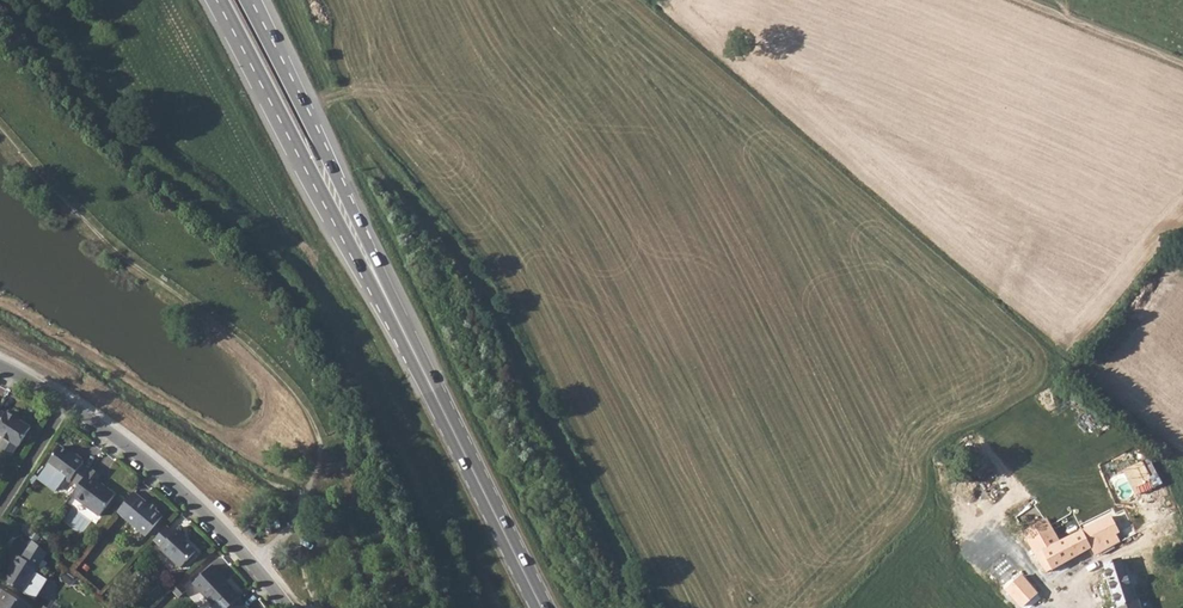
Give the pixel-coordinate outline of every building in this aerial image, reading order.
[(0,410),(0,435),(4,437),(0,444),(0,449),(11,456),(17,446),(18,446),(30,427),(14,417),(16,415),(7,410),(6,412),(4,411),(3,413),(0,410)] [(73,456),(68,452),(58,445),(45,463),(68,481),(70,479),(78,484),(88,471),(80,464),(82,462),(80,461),(82,459),(75,454),(73,456)] [(78,484),(71,494),(99,514),(114,493),(107,487),(103,488),(95,482),(100,474),(91,467),(88,471),(78,484)] [(133,491),(115,512),(144,535),(161,515),(153,508),(148,504),(133,491)] [(1030,505),(1021,515),(1031,524),(1040,515),(1030,505)] [(1048,521),(1025,534),(1049,574),(1099,547),(1103,554),(1121,543),(1117,537),(1120,534),(1111,517),(1061,543),(1048,521)] [(166,525),(154,538),(161,544),(159,546),(180,565),(195,550),(185,540),(179,535),(180,533),(175,529),(172,532),(166,525)] [(10,569),(4,580),(23,592),(38,567),(36,566),(42,558),(27,549),(22,557),(20,555),(19,557),(17,556),(12,563),(14,564),(10,569)] [(1106,567),(1120,607),(1142,607),(1140,602),(1136,603),(1123,561),(1106,567)] [(218,607),(226,607),(239,597),(240,595),(218,572),(220,571),(213,563),(193,581),(218,607)] [(1022,577),(1008,591),(1023,607),(1037,593),(1022,577)] [(29,607),(2,590),(0,594),(0,607),(29,607)] [(239,597),(226,607),(249,607),(239,597)]
